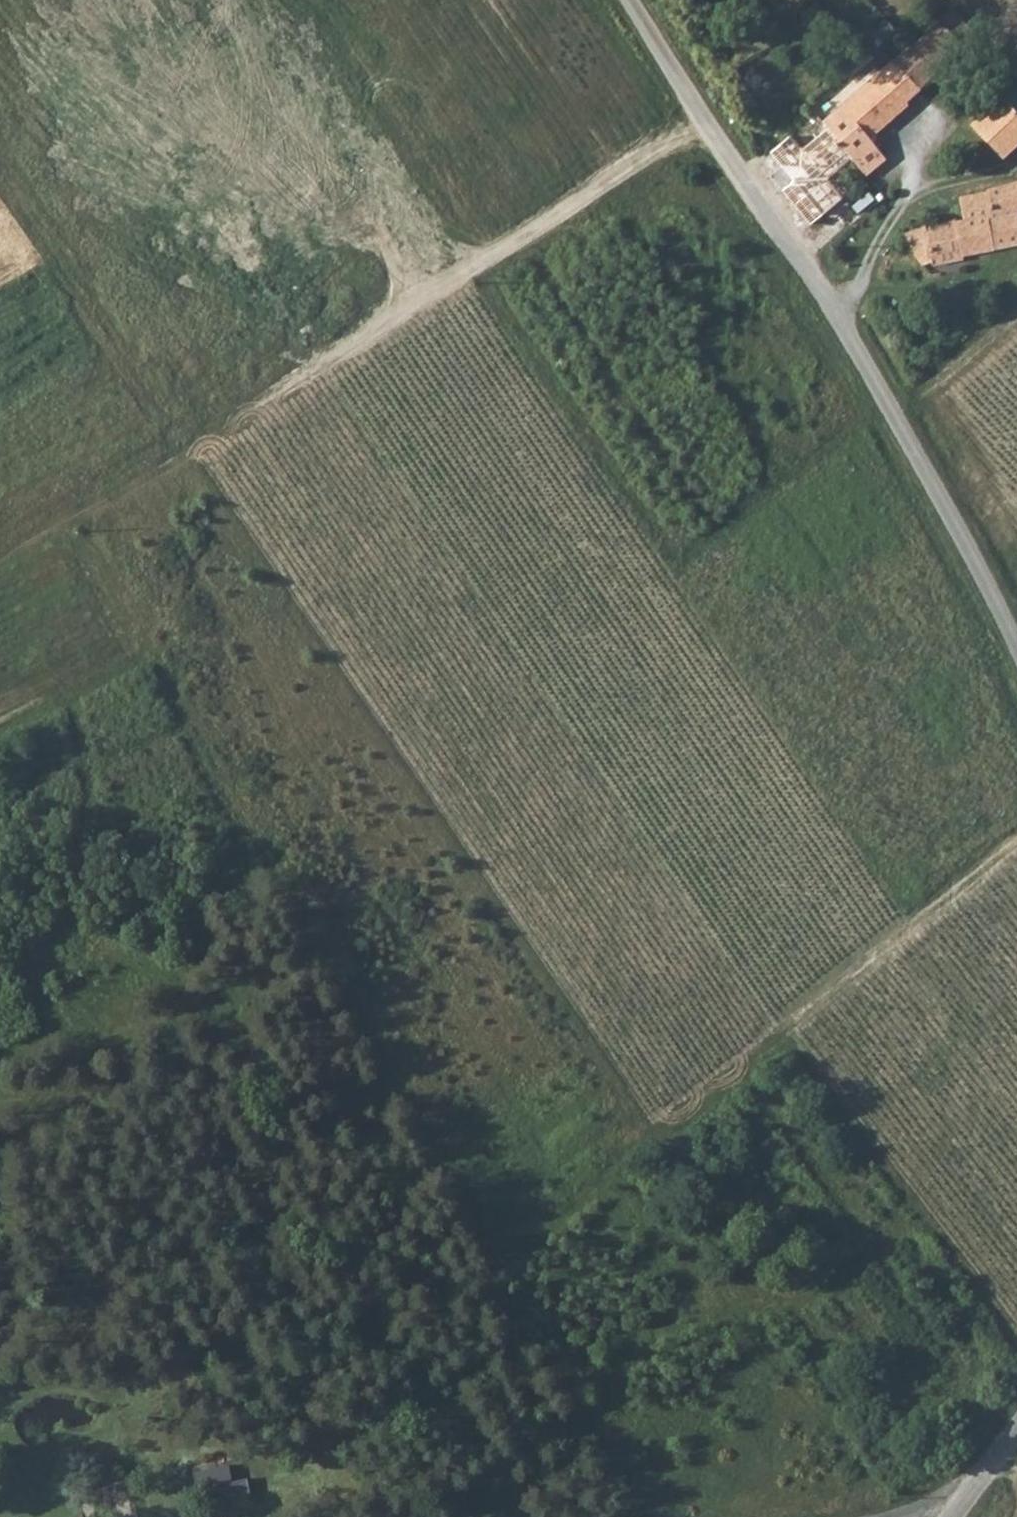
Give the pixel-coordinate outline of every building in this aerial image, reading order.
[(962,45),(938,20),(910,46),(934,72),(962,45)] [(910,46),(908,43),(890,60),(917,89),(934,72),(910,46)] [(829,131),(849,157),(863,175),(881,159),(864,137),(905,105),(878,71),(838,103),(848,116),(829,131)] [(1001,94),(972,121),(1001,156),(1016,141),(1016,112),(1001,94)] [(799,198),(816,217),(837,198),(823,178),(849,157),(829,131),(825,126),(770,176),(792,205),(799,198)] [(902,234),(914,256),(920,263),(926,262),(927,264),(959,257),(958,255),(1016,244),(1016,180),(986,187),(987,190),(959,195),(959,219),(952,220),(952,218),(921,225),(902,234)] [(251,1476),(238,1478),(235,1463),(198,1470),(205,1504),(255,1495),(251,1476)]
